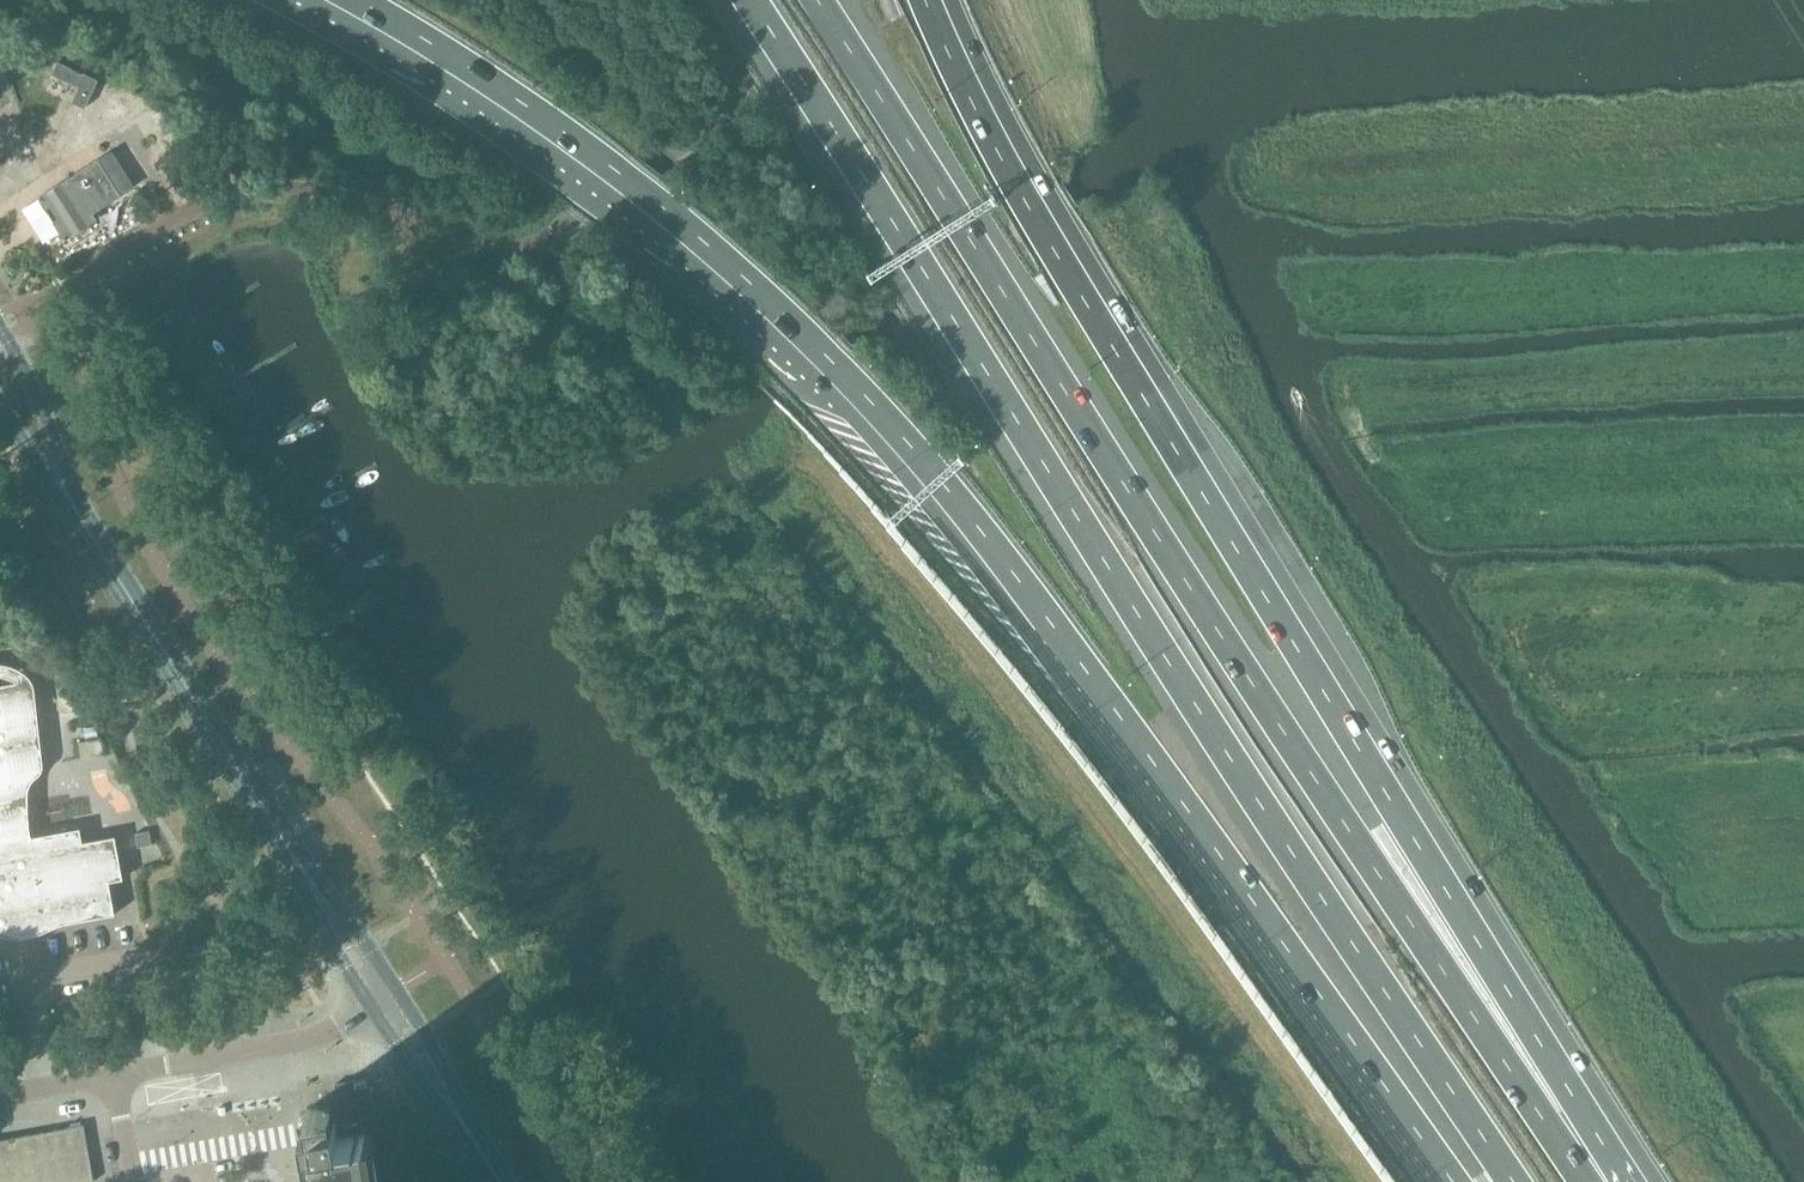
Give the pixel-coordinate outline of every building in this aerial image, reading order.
[(58,60),(52,73),(79,86),(72,101),(85,107),(92,92),(98,79),(85,73),(58,60)] [(99,159),(79,172),(38,197),(62,235),(67,236),(72,233),(73,235),(82,229),(89,225),(88,222),(93,219),(94,214),(93,213),(96,212),(96,211),(122,195),(99,159)] [(27,908),(31,929),(115,914),(109,881),(123,879),(115,836),(83,842),(80,828),(32,837),(20,769),(41,765),(25,681),(1,685),(0,681),(0,912),(27,908)] [(101,738),(79,742),(82,757),(104,753),(101,738)] [(335,1084),(343,1129),(376,1123),(368,1078),(335,1084)] [(372,1131),(366,1132),(338,1137),(332,1104),(307,1108),(309,1122),(302,1124),(310,1167),(313,1181),(382,1181),(372,1131)] [(85,1124),(69,1127),(74,1155),(89,1152),(84,1125),(85,1125),(85,1124)] [(69,1127),(55,1129),(60,1158),(74,1155),(69,1127)] [(55,1129),(41,1132),(46,1160),(60,1158),(55,1129)] [(41,1132),(26,1134),(32,1163),(46,1160),(41,1132)] [(26,1134),(12,1137),(17,1165),(32,1163),(26,1134)] [(0,1139),(0,1150),(3,1168),(17,1165),(12,1137),(0,1139)] [(89,1152),(74,1155),(79,1181),(86,1181),(95,1180),(94,1179),(93,1179),(89,1152)] [(60,1158),(64,1181),(79,1181),(74,1155),(60,1158)] [(46,1160),(50,1181),(64,1181),(60,1158),(46,1160)] [(32,1163),(35,1181),(50,1181),(46,1160),(32,1163)] [(17,1165),(20,1181),(35,1181),(32,1163),(17,1165)] [(3,1168),(6,1181),(20,1181),(17,1165),(3,1168)]
